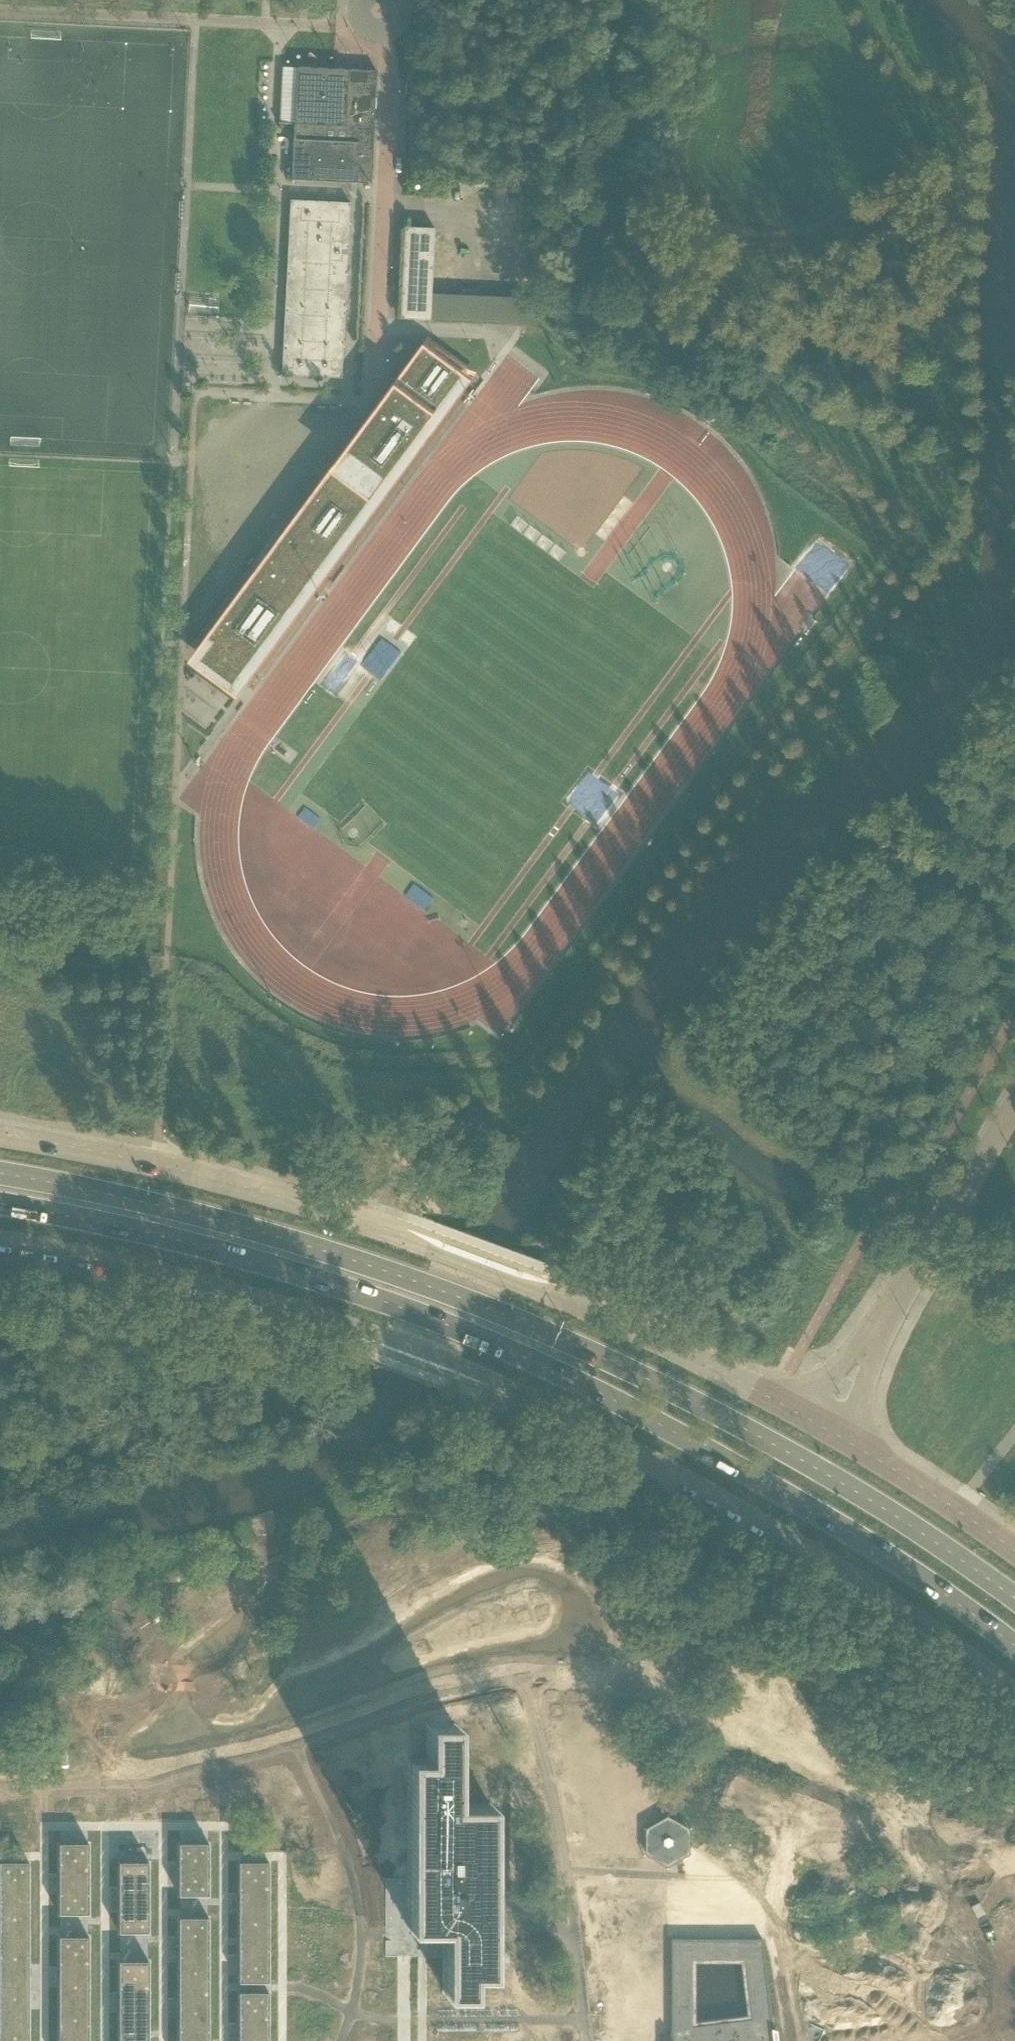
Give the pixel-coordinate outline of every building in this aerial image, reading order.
[(291,181),(371,185),(377,72),(297,68),(291,181)] [(419,183),(419,193),(444,195),(444,184),(419,183)] [(281,376),(341,379),(350,203),(290,200),(281,376)] [(400,320),(431,321),(435,229),(405,228),(400,320)] [(313,592),(304,586),(313,573),(322,580),(422,445),(413,439),(429,417),(438,423),(476,372),(427,337),(388,389),(375,406),(273,545),(214,624),(191,655),(217,673),(240,690),(313,592)] [(374,659),(391,660),(391,645),(375,645),(374,659)] [(408,1881),(408,1928),(424,1928),(443,1928),(443,1993),(471,1993),(471,1973),(490,1973),(490,1908),(490,1905),(490,1896),(490,1805),(454,1805),(454,1801),(454,1786),(454,1725),(449,1725),(434,1725),(427,1725),(427,1760),(408,1760),(408,1881)] [(646,1831),(646,1854),(647,1855),(666,1867),(668,1866),(670,1865),(680,1859),(688,1855),(689,1854),(689,1831),(688,1829),(668,1818),(666,1818),(647,1829),(646,1831)] [(59,1877),(59,1915),(89,1915),(89,1844),(59,1844),(59,1877)] [(179,1866),(179,1896),(208,1896),(209,1844),(179,1845),(179,1866)] [(29,2031),(29,2006),(29,1987),(29,1963),(29,1863),(0,1863),(0,2040),(29,2040),(29,2031)] [(119,1892),(119,1933),(149,1933),(149,1863),(119,1863),(119,1892)] [(239,1958),(239,1983),(269,1983),(269,1863),(239,1863),(239,1897),(239,1958)] [(179,2040),(208,2040),(208,1919),(179,1919),(179,1940),(179,2002),(179,2040)] [(671,1934),(671,2031),(671,2040),(776,2040),(773,2023),(762,1934),(671,1934)] [(59,2040),(89,2040),(89,1937),(59,1937),(59,1970),(59,2040)] [(119,2040),(149,2040),(149,1962),(119,1962),(119,1996),(119,2040)] [(239,2040),(269,2040),(269,1993),(239,1993),(239,2027),(239,2040)]
